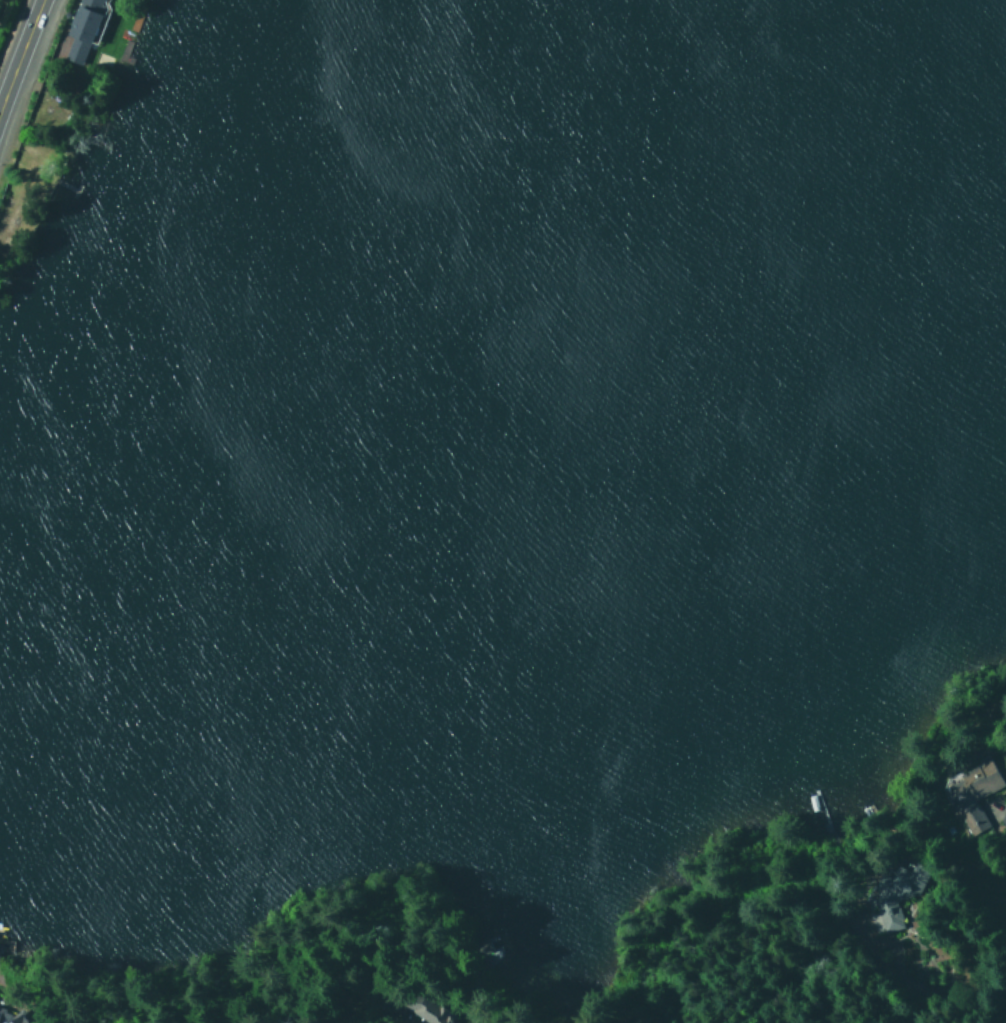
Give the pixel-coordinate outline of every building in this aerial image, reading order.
[(80,66),(100,6),(98,6),(100,0),(77,0),(64,36),(69,38),(62,59),(80,66)] [(1001,784),(988,757),(956,773),(959,779),(943,786),(951,804),(967,837),(988,827),(973,798),(1001,784)] [(882,933),(902,927),(894,899),(920,892),(925,879),(923,870),(912,865),(909,871),(894,865),(889,877),(878,872),(871,888),(876,891),(872,900),(882,933)] [(444,1016),(444,1010),(435,1006),(426,1002),(396,1000),(395,1013),(402,1019),(405,1014),(416,1019),(416,1022),(459,1022),(444,1016)] [(7,1015),(9,1009),(0,1006),(0,1022),(29,1022),(7,1015)]
